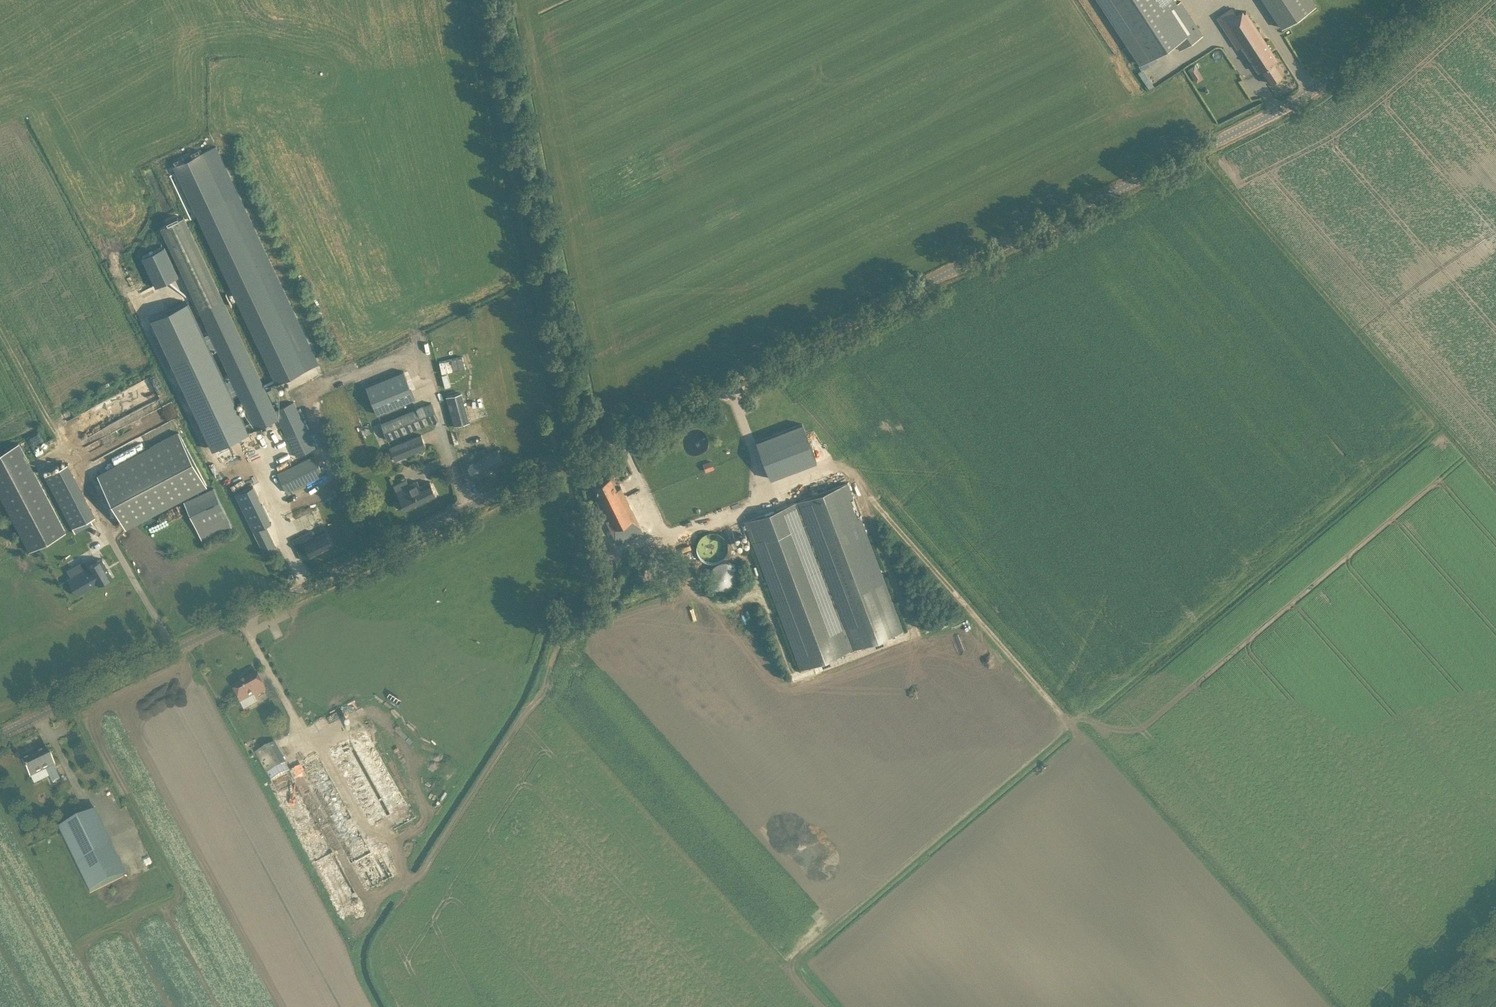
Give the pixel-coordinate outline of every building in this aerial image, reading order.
[(1141,63),(1175,41),(1180,49),(1203,34),(1180,0),(1176,3),(1173,0),(1100,0),(1141,63)] [(1276,26),(1313,6),(1310,0),(1262,0),(1276,26)] [(1223,25),(1232,39),(1238,48),(1242,45),(1260,33),(1246,11),(1238,16),(1223,25)] [(1260,33),(1242,45),(1260,72),(1262,71),(1269,82),(1284,73),(1275,60),(1277,59),(1271,50),(1260,33)] [(1191,74),(1198,69),(1195,64),(1188,68),(1191,74)] [(275,384),(304,370),(223,198),(203,152),(173,166),(194,212),(275,384)] [(160,227),(247,412),(242,414),(188,301),(151,318),(213,449),(278,418),(292,448),(312,439),(294,401),(275,410),(184,216),(160,227)] [(463,356),(439,361),(442,373),(465,367),(463,356)] [(415,398),(410,386),(404,370),(366,386),(377,414),(415,398)] [(448,373),(442,374),(445,387),(451,385),(448,373)] [(446,396),(454,425),(470,421),(462,391),(446,396)] [(380,422),(388,440),(438,419),(431,402),(380,422)] [(208,485),(202,475),(196,464),(179,431),(120,462),(97,474),(122,520),(126,528),(183,498),(202,488),(208,485)] [(421,434),(389,447),(395,460),(427,447),(421,434)] [(758,446),(773,483),(788,477),(774,440),(758,446)] [(27,546),(30,551),(39,546),(66,532),(65,532),(29,463),(18,443),(0,453),(0,495),(27,546)] [(504,462),(497,449),(487,454),(484,448),(472,454),(475,460),(467,464),(473,476),(504,462)] [(286,492),(323,474),(314,455),(277,473),(286,492)] [(703,463),(705,471),(715,468),(712,460),(703,463)] [(68,463),(44,476),(72,528),(90,519),(96,516),(68,463)] [(643,532),(625,495),(621,486),(617,488),(611,476),(594,484),(600,497),(596,498),(619,544),(643,532)] [(436,494),(430,481),(420,486),(417,480),(409,484),(407,478),(394,485),(406,509),(436,494)] [(235,494),(253,531),(271,522),(253,486),(235,494)] [(213,487),(184,500),(203,543),(233,529),(213,487)] [(750,581),(833,550),(814,500),(731,531),(750,581)] [(293,539),(298,550),(302,559),(333,544),(329,535),(327,532),(315,537),(312,530),(293,539)] [(112,576),(107,567),(102,558),(100,559),(88,566),(83,569),(69,577),(68,578),(77,595),(98,583),(99,584),(112,576)] [(241,706),(258,697),(266,693),(256,674),(244,681),(245,682),(232,690),(241,706)] [(368,827),(406,808),(366,727),(327,746),(336,766),(332,768),(336,776),(342,773),(368,827)] [(272,774),(337,919),(357,910),(280,740),(254,752),(262,770),(271,766),(274,773),(272,774)] [(23,763),(30,779),(31,779),(46,771),(53,784),(60,780),(54,767),(55,767),(56,767),(48,751),(47,751),(47,752),(36,757),(34,755),(30,757),(31,760),(23,763)] [(360,893),(396,876),(382,846),(374,849),(370,840),(363,843),(321,753),(300,763),(360,893)] [(77,866),(90,893),(127,875),(114,848),(96,811),(87,816),(58,830),(77,866)]
